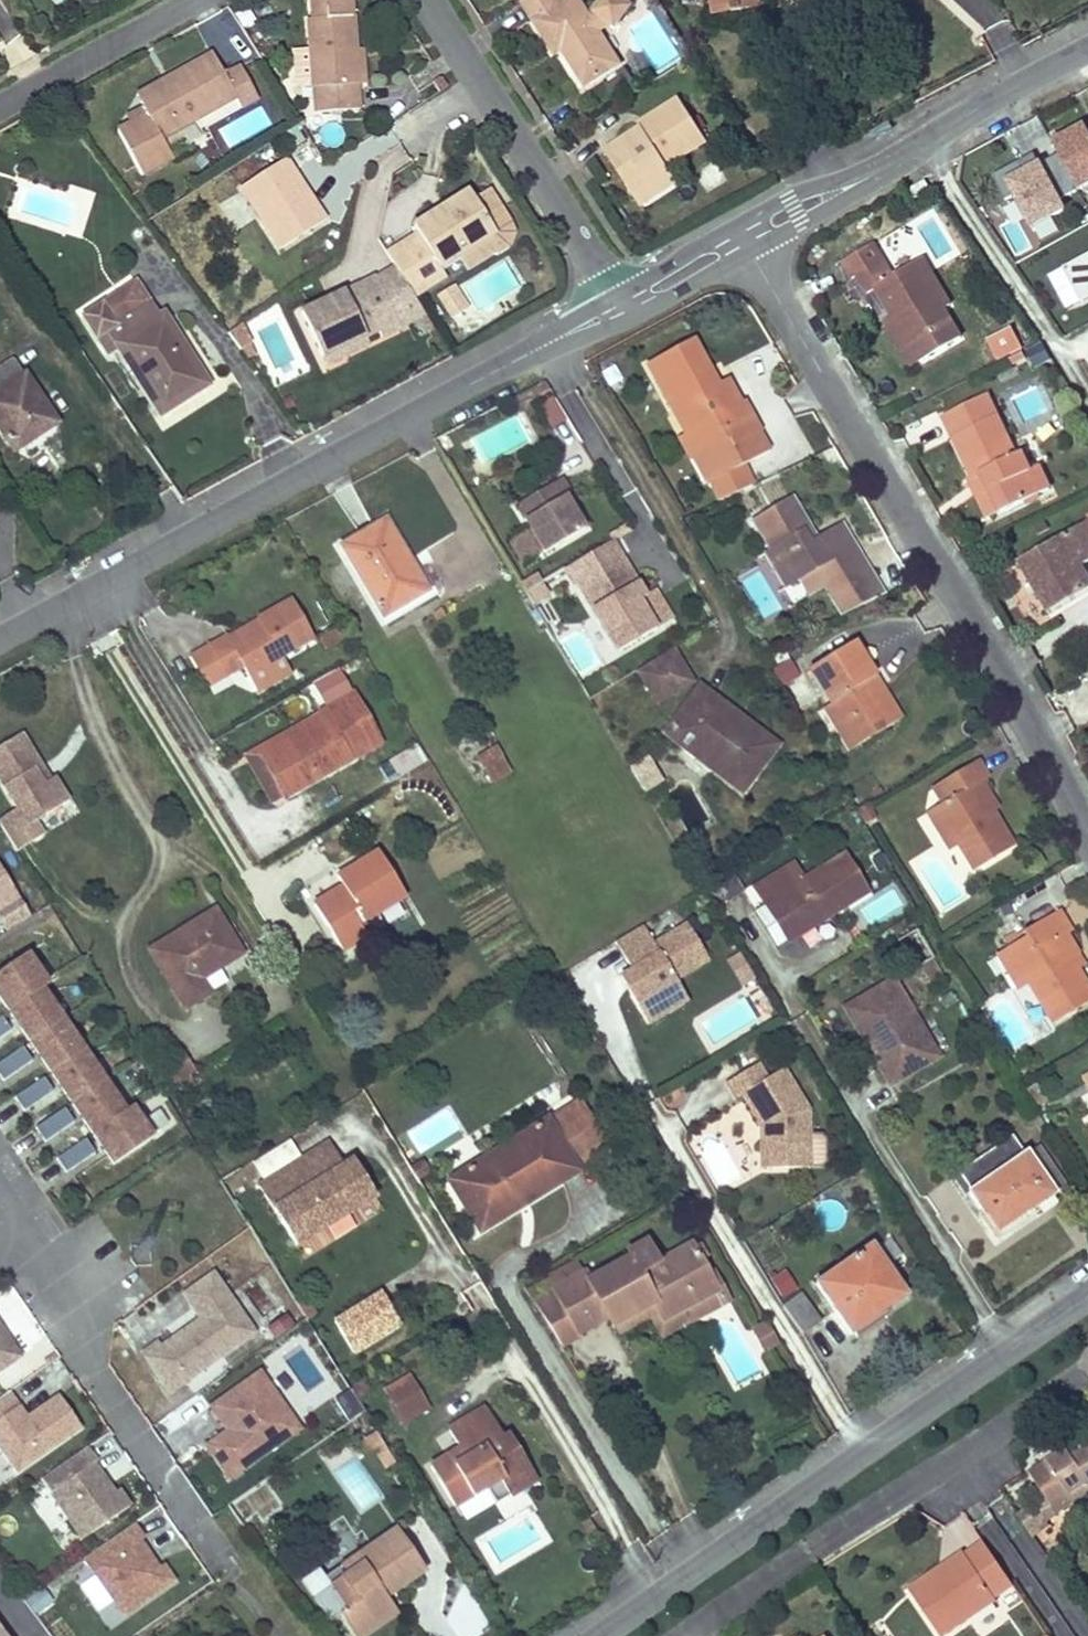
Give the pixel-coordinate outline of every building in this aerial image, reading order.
[(310,18),(308,18),(311,88),(313,88),(313,98),(318,98),(318,110),(356,109),(355,85),(357,85),(356,48),(354,16),(352,16),(351,0),(326,0),(326,9),(316,9),(316,18),(310,18)] [(326,0),(310,1),(310,18),(316,18),(316,9),(326,9),(326,0)] [(520,2),(551,51),(563,44),(566,50),(562,53),(584,86),(620,64),(577,0),(566,0),(559,4),(556,0),(523,0),(520,2)] [(623,1),(622,0),(606,0),(595,16),(618,31),(633,8),(623,1)] [(623,1),(633,8),(638,2),(635,0),(623,0),(623,1)] [(714,13),(756,6),(755,0),(711,0),(714,13)] [(148,116),(131,125),(116,133),(141,177),(172,160),(161,138),(234,98),(240,107),(257,98),(239,66),(223,74),(210,54),(172,75),(176,83),(141,102),(144,107),(148,116)] [(172,75),(137,94),(141,102),(176,83),(172,75)] [(639,130),(604,152),(632,196),(669,173),(665,167),(704,142),(677,99),(643,121),(646,126),(639,130)] [(144,107),(126,117),(131,125),(148,116),(144,107)] [(643,121),(636,125),(639,130),(646,126),(643,121)] [(1056,144),(1061,155),(1080,190),(1086,202),(1087,200),(1087,134),(1085,129),(1056,144)] [(1080,190),(1061,155),(1040,166),(1035,156),(999,175),(1026,228),(1063,210),(1059,201),(1080,190)] [(284,157),(239,187),(280,248),(324,220),(284,157)] [(669,173),(632,196),(640,208),(676,184),(669,173)] [(925,183),(908,192),(912,200),(929,191),(925,183)] [(418,234),(387,254),(398,272),(411,293),(414,297),(446,277),(440,270),(458,260),(465,272),(509,249),(516,233),(511,221),(491,189),(473,200),(468,192),(444,206),(447,211),(438,217),(435,212),(413,226),(418,234)] [(444,206),(435,212),(438,217),(447,211),(444,206)] [(876,289),(888,309),(893,307),(899,316),(894,319),(919,364),(960,340),(943,310),(950,307),(922,261),(892,278),(873,245),(842,262),(852,281),(858,278),(867,294),(876,289)] [(1063,270),(1082,305),(1087,302),(1087,257),(1063,270)] [(398,272),(376,282),(397,325),(402,322),(392,302),(411,293),(398,272)] [(133,280),(99,302),(113,321),(146,300),(133,280)] [(300,316),(321,359),(364,338),(377,332),(381,337),(399,329),(397,325),(376,282),(375,281),(300,316)] [(469,309),(454,285),(438,295),(453,319),(469,309)] [(411,293),(392,302),(402,322),(423,312),(414,297),(411,293)] [(113,321),(99,302),(81,314),(96,336),(105,331),(160,414),(178,403),(173,396),(181,391),(186,399),(207,385),(161,315),(157,318),(146,300),(113,321)] [(893,307),(888,309),(894,319),(899,316),(893,307)] [(919,364),(894,319),(885,324),(910,369),(919,364)] [(244,324),(231,331),(245,356),(257,350),(244,324)] [(364,338),(321,359),(323,365),(367,344),(364,338)] [(690,460),(693,459),(715,501),(752,481),(742,463),(769,448),(745,404),(743,405),(736,409),(722,384),(718,386),(709,391),(700,375),(709,370),(693,341),(649,365),(688,438),(680,442),(690,460)] [(1050,363),(1042,345),(1026,352),(1033,370),(1050,363)] [(0,367),(0,428),(14,450),(55,424),(11,359),(0,367)] [(718,386),(709,370),(700,375),(709,391),(718,386)] [(731,381),(722,384),(736,409),(743,405),(731,381)] [(173,396),(178,403),(186,399),(181,391),(173,396)] [(942,417),(972,479),(983,474),(1002,514),(1050,491),(1039,468),(1030,473),(1022,455),(1016,458),(987,397),(942,417)] [(983,474),(972,479),(968,481),(988,521),(1002,514),(983,474)] [(585,530),(565,497),(572,493),(562,477),(515,505),(544,554),(585,530)] [(572,493),(565,497),(585,530),(591,526),(572,493)] [(751,521),(768,551),(779,569),(786,565),(796,582),(831,563),(838,577),(863,564),(840,525),(815,538),(792,498),(751,521)] [(385,519),(378,523),(408,572),(415,568),(385,519)] [(408,572),(378,523),(339,546),(382,617),(428,591),(415,568),(408,572)] [(1087,563),(1087,525),(1018,566),(1048,616),(1087,592),(1087,578),(1082,567),(1087,563)] [(655,629),(639,600),(646,596),(623,557),(614,540),(564,569),(574,585),(579,582),(618,651),(655,629)] [(779,569),(768,551),(762,554),(783,589),(796,582),(786,565),(779,569)] [(863,564),(838,577),(845,589),(869,576),(863,564)] [(548,594),(541,582),(525,591),(532,604),(548,594)] [(646,596),(639,600),(655,629),(662,625),(671,620),(655,591),(646,596)] [(210,686),(226,676),(243,667),(248,676),(281,658),(313,640),(292,600),(257,620),(261,627),(231,644),(227,637),(209,646),(219,664),(202,674),(210,686)] [(257,620),(227,637),(231,644),(261,627),(257,620)] [(338,630),(320,640),(326,651),(345,641),(338,630)] [(769,652),(764,642),(757,645),(762,655),(769,652)] [(810,669),(832,705),(855,746),(891,724),(872,693),(869,695),(864,686),(875,679),(853,643),(810,669)] [(202,674),(219,664),(209,646),(192,655),(202,674)] [(648,688),(683,667),(672,648),(637,669),(648,688)] [(281,658),(248,676),(258,693),(290,675),(281,658)] [(798,673),(790,661),(774,671),(782,683),(798,673)] [(656,703),(692,682),(683,667),(648,688),(656,703)] [(900,720),(875,679),(864,686),(869,695),(872,693),(891,724),(900,720)] [(698,687),(667,728),(683,741),(689,735),(718,758),(707,772),(737,796),(775,748),(745,725),(742,728),(737,724),(739,720),(698,687)] [(261,758),(283,800),(379,747),(351,695),(320,713),(321,716),(325,723),(261,758)] [(855,746),(832,705),(823,709),(849,750),(855,746)] [(272,807),(283,800),(261,758),(325,723),(321,716),(246,756),(272,807)] [(667,728),(660,736),(707,772),(718,758),(689,735),(683,741),(667,728)] [(22,735),(0,748),(0,785),(17,811),(0,821),(0,826),(17,853),(44,836),(36,823),(69,802),(55,779),(51,781),(44,785),(35,770),(42,766),(22,735)] [(386,762),(397,778),(427,760),(417,744),(386,762)] [(502,759),(495,747),(478,757),(485,769),(502,759)] [(510,772),(502,759),(485,769),(493,782),(510,772)] [(661,784),(648,759),(631,768),(644,792),(661,784)] [(941,805),(935,809),(957,845),(972,872),(1012,847),(991,812),(976,786),(981,783),(988,778),(978,759),(930,788),(941,805)] [(51,781),(42,766),(35,770),(44,785),(51,781)] [(981,783),(976,786),(991,812),(997,809),(981,783)] [(957,845),(935,809),(927,814),(949,850),(957,845)] [(343,889),(313,907),(340,951),(364,936),(358,925),(403,897),(377,852),(335,876),(343,889)] [(756,888),(767,907),(776,902),(794,932),(827,911),(830,915),(866,893),(844,857),(804,881),(793,866),(756,888)] [(0,870),(0,910),(18,899),(0,870)] [(776,902),(767,907),(788,942),(830,915),(827,911),(794,932),(776,902)] [(214,911),(148,951),(184,1009),(206,995),(198,981),(240,955),(214,911)] [(1007,948),(1029,985),(1052,1023),(1087,1001),(1087,985),(1078,970),(1071,959),(1079,954),(1067,933),(1071,931),(1058,911),(1024,932),(1026,937),(1007,948)] [(708,959),(687,924),(654,944),(642,925),(614,942),(631,970),(623,975),(631,988),(627,990),(647,1024),(666,1013),(657,998),(679,985),(675,979),(708,959)] [(917,930),(899,941),(916,970),(921,967),(934,989),(943,984),(930,962),(934,959),(917,930)] [(1029,985),(1007,948),(997,953),(1019,991),(1029,985)] [(0,973),(0,997),(119,1169),(152,1146),(160,1141),(137,1109),(130,1114),(43,989),(50,984),(29,953),(22,958),(0,973)] [(1079,954),(1071,959),(1078,970),(1086,965),(1079,954)] [(756,980),(742,957),(730,964),(744,987),(756,980)] [(631,988),(623,975),(619,978),(627,990),(631,988)] [(934,1052),(892,980),(855,1002),(888,1061),(879,1066),(889,1084),(922,1065),(919,1060),(934,1052)] [(687,1000),(679,985),(657,998),(666,1013),(687,1000)] [(888,1061),(855,1002),(845,1007),(879,1066),(888,1061)] [(0,1017),(0,1040),(13,1031),(2,1015),(0,1017)] [(0,1062),(0,1072),(6,1081),(33,1062),(23,1047),(0,1062)] [(181,1051),(158,1064),(170,1085),(194,1072),(181,1051)] [(922,1065),(936,1057),(934,1052),(919,1060),(922,1065)] [(758,1066),(728,1083),(737,1099),(743,1096),(761,1127),(767,1123),(773,1133),(773,1171),(809,1171),(809,1114),(784,1071),(767,1081),(758,1066)] [(43,1077),(16,1097),(26,1111),(54,1092),(43,1077)] [(446,1182),(474,1227),(521,1198),(525,1205),(579,1172),(578,1169),(606,1151),(578,1105),(548,1122),(547,1121),(446,1182)] [(64,1107),(35,1128),(47,1143),(75,1122),(64,1107)] [(767,1123),(761,1127),(761,1171),(773,1171),(773,1133),(767,1123)] [(84,1137),(57,1159),(71,1175),(97,1154),(84,1137)] [(1053,1196),(1027,1157),(1025,1154),(1023,1155),(1012,1138),(959,1174),(971,1192),(968,1193),(996,1234),(1053,1196)] [(258,1186),(272,1210),(346,1164),(331,1141),(258,1186)] [(1040,1149),(1027,1157),(1053,1196),(1066,1188),(1040,1149)] [(294,1246),(374,1196),(352,1161),(346,1164),(272,1210),(294,1246)] [(521,1198),(474,1227),(479,1235),(525,1205),(521,1198)] [(583,1275),(533,1303),(560,1348),(580,1336),(579,1334),(607,1318),(611,1326),(653,1304),(663,1320),(716,1292),(691,1246),(641,1273),(633,1258),(588,1283),(583,1275)] [(870,1246),(816,1283),(851,1333),(905,1297),(870,1246)] [(780,1301),(798,1290),(785,1268),(767,1278),(780,1301)] [(205,1370),(254,1334),(212,1277),(184,1297),(200,1322),(161,1350),(157,1345),(142,1355),(170,1395),(185,1383),(180,1376),(195,1366),(205,1370)] [(653,1304),(611,1326),(617,1336),(649,1318),(660,1339),(723,1305),(716,1292),(663,1320),(653,1304)] [(352,1353),(399,1323),(380,1293),(333,1322),(352,1353)] [(783,1307),(802,1333),(820,1321),(801,1295),(783,1307)] [(296,1327),(289,1316),(271,1328),(277,1339),(296,1327)] [(778,1342),(766,1321),(752,1329),(764,1350),(778,1342)] [(19,1358),(0,1330),(0,1371),(19,1358)] [(185,1383),(205,1370),(195,1366),(180,1376),(185,1383)] [(294,1435),(267,1398),(274,1393),(260,1373),(211,1408),(228,1431),(205,1448),(229,1482),(294,1435)] [(410,1377),(384,1392),(403,1424),(428,1408),(410,1377)] [(80,1428),(58,1397),(17,1426),(9,1414),(18,1408),(7,1393),(0,1398),(0,1449),(16,1472),(80,1428)] [(301,1430),(274,1393),(267,1398),(294,1435),(301,1430)] [(454,1507),(484,1489),(496,1482),(506,1498),(528,1486),(518,1470),(527,1464),(510,1436),(504,1440),(485,1409),(449,1431),(459,1448),(428,1466),(454,1507)] [(366,1456),(374,1452),(380,1448),(372,1435),(358,1443),(366,1456)] [(1049,1506),(1086,1483),(1087,1486),(1087,1442),(1069,1455),(1065,1449),(1028,1473),(1049,1506)] [(129,1507),(117,1490),(113,1493),(93,1465),(97,1462),(87,1447),(40,1479),(82,1539),(129,1507)] [(380,1448),(374,1452),(384,1469),(391,1464),(380,1448)] [(527,1464),(518,1470),(528,1486),(537,1480),(527,1464)] [(496,1482),(484,1489),(495,1506),(506,1498),(496,1482)] [(1049,1506),(1055,1514),(1087,1493),(1087,1486),(1086,1483),(1049,1506)] [(588,1518),(582,1522),(588,1533),(595,1529),(588,1518)] [(175,1584),(163,1568),(159,1571),(139,1542),(143,1539),(133,1525),(86,1557),(128,1617),(175,1584)] [(350,1576),(331,1587),(346,1610),(340,1614),(354,1634),(390,1610),(383,1599),(379,1593),(388,1587),(392,1594),(423,1574),(396,1532),(344,1566),(350,1576)] [(912,1595),(939,1635),(944,1635),(995,1601),(993,1598),(1012,1586),(982,1543),(963,1556),(960,1552),(947,1561),(952,1569),(912,1595)] [(947,1561),(906,1588),(912,1595),(952,1569),(947,1561)] [(36,1614),(53,1601),(42,1587),(25,1600),(36,1614)] [(331,1587),(325,1591),(340,1614),(346,1610),(331,1587)] [(379,1593),(383,1599),(392,1594),(388,1587),(379,1593)] [(354,1634),(355,1635),(364,1635),(395,1616),(390,1610),(354,1634)]
